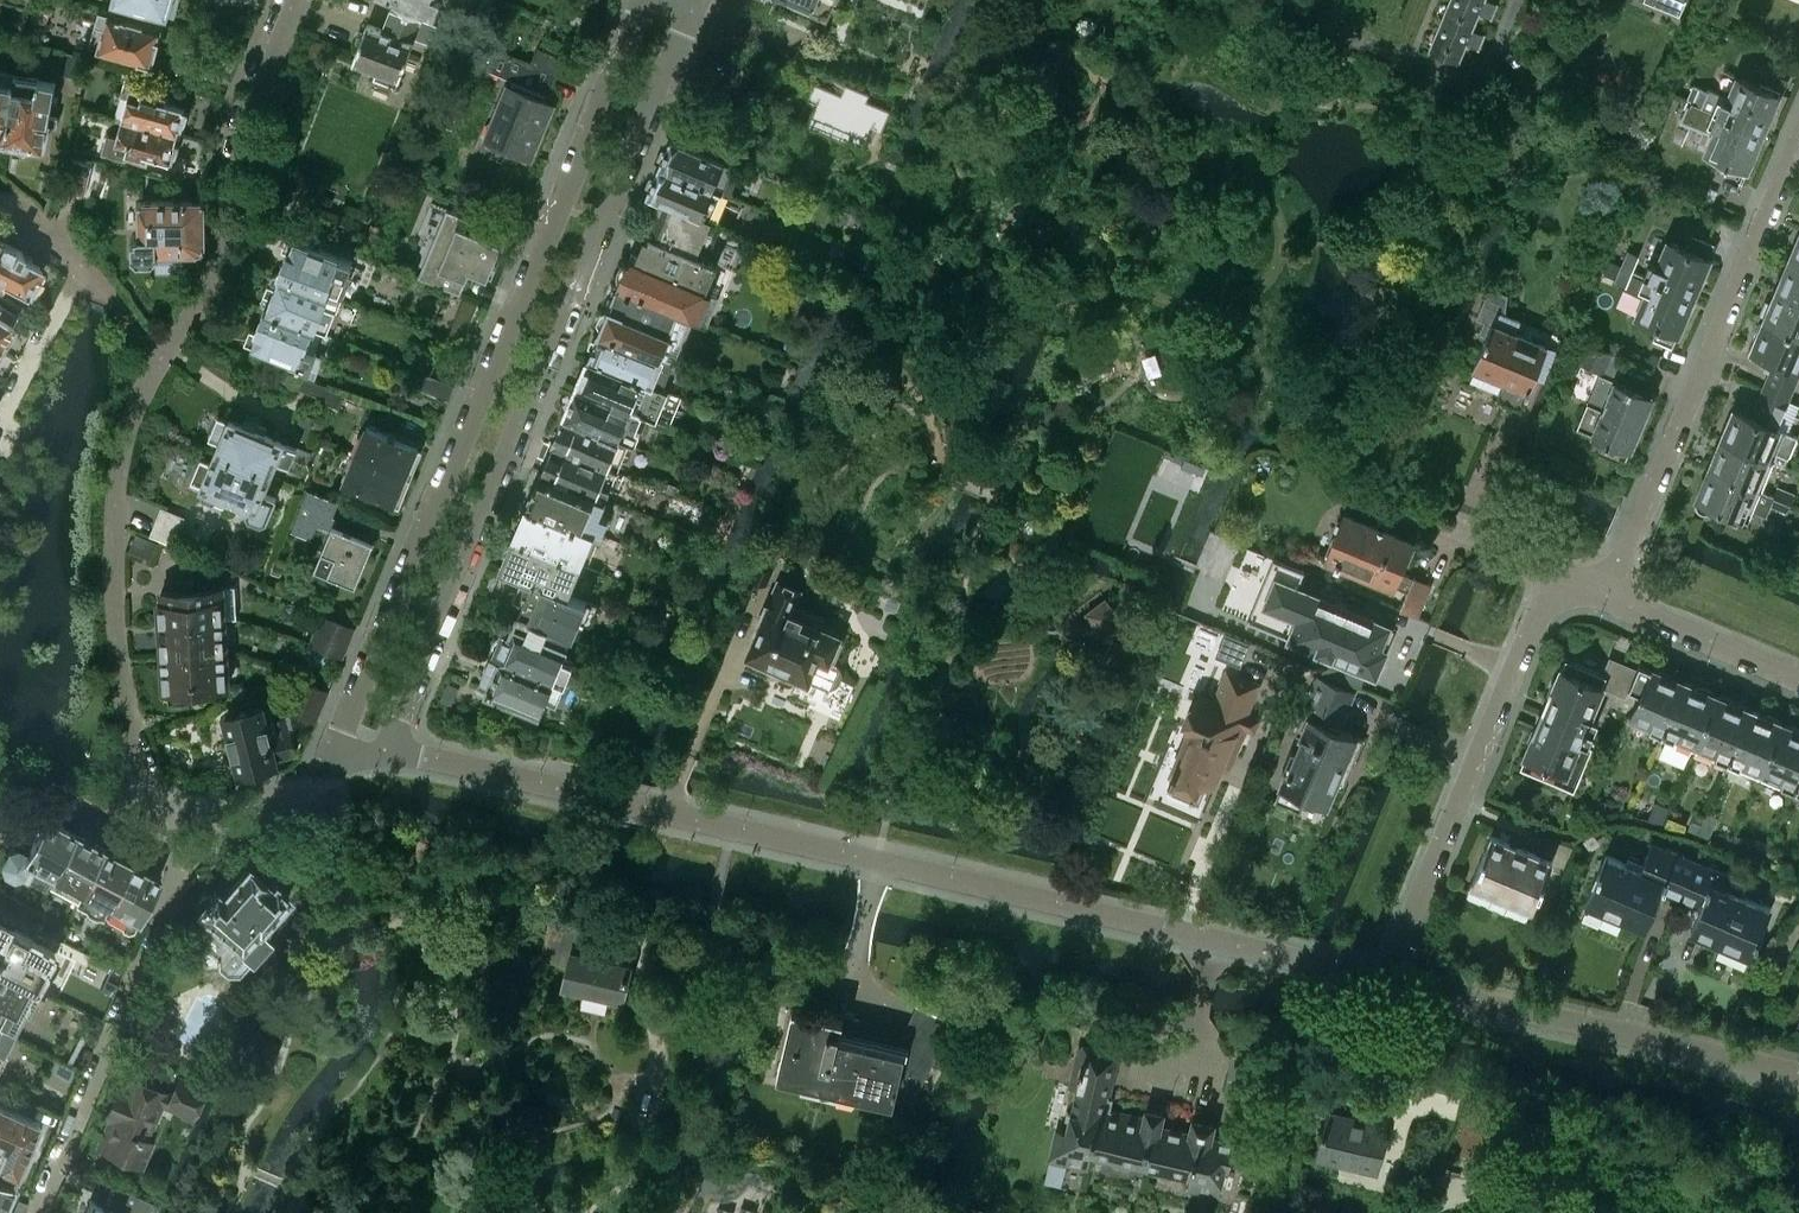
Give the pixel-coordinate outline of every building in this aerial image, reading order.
[(172,0),(116,0),(168,14),(172,0)] [(440,0),(402,0),(435,13),(440,0)] [(586,8),(601,14),(607,0),(589,0),(586,8)] [(827,23),(836,0),(772,0),(827,23)] [(1449,3),(1443,17),(1472,28),(1479,11),(1491,16),(1497,3),(1491,0),(1450,0),(1449,3)] [(1679,14),(1685,0),(1645,0),(1679,14)] [(396,87),(415,39),(438,48),(445,29),(391,7),(382,28),(368,22),(353,60),(376,69),(372,77),(396,87)] [(166,25),(103,8),(93,44),(145,59),(146,63),(150,64),(153,61),(155,62),(155,59),(161,56),(162,54),(158,50),(161,38),(163,38),(166,25)] [(1443,17),(1436,34),(1429,49),(1458,61),(1466,42),(1478,47),(1484,33),(1472,28),(1443,17)] [(553,102),(547,100),(558,71),(534,62),(496,47),(487,68),(511,77),(490,131),(488,137),(532,154),(553,102)] [(586,65),(540,47),(534,62),(558,71),(580,80),(586,65)] [(83,78),(88,58),(63,52),(58,72),(83,78)] [(17,75),(0,72),(0,140),(5,141),(17,75)] [(52,114),(57,87),(58,82),(17,75),(5,141),(10,142),(9,147),(27,150),(27,145),(45,148),(49,125),(57,126),(59,115),(52,114)] [(1777,105),(1776,101),(1779,93),(1739,76),(1730,97),(1718,92),(1709,88),(1708,90),(1695,85),(1689,100),(1693,102),(1763,132),(1770,114),(1774,112),(1777,105)] [(186,109),(187,105),(165,99),(167,93),(144,87),(145,84),(126,79),(121,94),(129,96),(123,116),(179,132),(181,124),(185,126),(190,110),(186,109)] [(813,104),(805,124),(865,149),(873,129),(879,132),(878,135),(879,135),(890,110),(867,100),(870,94),(846,84),(841,94),(814,82),(805,103),(806,104),(807,101),(813,104)] [(1707,152),(1747,169),(1750,162),(1754,160),(1757,153),(1756,148),(1763,132),(1693,102),(1687,115),(1695,118),(1698,119),(1703,120),(1704,126),(1716,131),(1707,152)] [(177,141),(179,132),(123,116),(118,135),(105,131),(100,150),(123,157),(124,153),(148,160),(150,153),(172,159),(172,156),(176,157),(181,142),(177,141)] [(726,158),(671,135),(659,163),(727,191),(733,188),(741,170),(737,163),(726,158)] [(86,195),(92,162),(71,158),(64,191),(71,192),(86,195)] [(727,191),(659,163),(647,192),(659,197),(708,216),(712,206),(719,209),(727,191)] [(159,260),(159,270),(184,269),(184,251),(200,251),(206,244),(205,200),(190,200),(190,186),(153,187),(153,201),(141,201),(142,235),(138,236),(133,241),(134,255),(139,260),(159,260)] [(723,222),(708,216),(659,197),(644,234),(648,235),(708,259),(723,222)] [(445,209),(418,276),(459,293),(468,271),(487,278),(500,244),(487,238),(492,228),(445,209)] [(1707,264),(1716,243),(1694,234),(1688,248),(1669,241),(1659,264),(1651,261),(1646,273),(1696,294),(1702,278),(1705,276),(1708,269),(1707,264)] [(714,262),(708,259),(648,235),(642,251),(634,248),(629,260),(626,261),(624,263),(621,265),(620,267),(619,270),(618,272),(618,273),(618,276),(618,278),(619,279),(620,282),(618,285),(677,309),(677,307),(706,319),(717,294),(703,288),(714,262)] [(1790,257),(1798,261),(1798,237),(1790,257)] [(0,287),(3,282),(26,295),(27,292),(31,294),(38,281),(35,279),(41,266),(19,255),(22,250),(0,239),(0,287)] [(339,298),(353,263),(322,251),(322,249),(295,239),(290,252),(287,251),(278,274),(281,275),(329,294),(339,298)] [(1630,249),(1624,263),(1634,268),(1640,254),(1630,249)] [(1790,257),(1778,288),(1798,297),(1798,261),(1790,257)] [(1634,268),(1624,263),(1617,278),(1628,282),(1634,268)] [(1696,294),(1646,273),(1640,286),(1648,290),(1638,315),(1658,324),(1653,336),(1673,345),(1681,326),(1683,324),(1696,294)] [(324,308),(329,294),(281,275),(267,309),(328,333),(336,312),(324,308)] [(1556,348),(1515,330),(1520,318),(1506,312),(1507,292),(1490,284),(1478,314),(1485,317),(1480,329),(1486,334),(1472,365),(1505,379),(1498,396),(1521,406),(1535,374),(1543,378),(1556,348)] [(601,327),(601,328),(665,355),(671,358),(680,336),(668,331),(677,309),(618,285),(609,308),(602,310),(598,321),(601,327)] [(1778,288),(1765,319),(1798,333),(1798,297),(1778,288)] [(463,296),(458,309),(472,315),(478,302),(463,296)] [(0,307),(0,343),(2,341),(6,343),(13,330),(10,328),(16,317),(0,307)] [(328,333),(267,309),(265,308),(256,331),(258,332),(253,345),(270,352),(270,354),(279,357),(279,355),(293,361),(290,367),(316,377),(324,358),(319,356),(328,333)] [(1765,319),(1763,322),(1761,321),(1755,336),(1757,337),(1751,352),(1752,353),(1753,350),(1776,360),(1764,388),(1787,397),(1798,368),(1798,366),(1798,365),(1798,333),(1765,319)] [(452,322),(447,335),(462,341),(467,328),(452,322)] [(653,383),(665,355),(601,328),(589,357),(653,383)] [(1651,401),(1651,397),(1653,392),(1652,391),(1650,394),(1631,386),(1632,384),(1629,382),(1628,385),(1617,380),(1617,379),(1612,377),(1620,358),(1618,358),(1620,355),(1610,351),(1609,353),(1585,343),(1586,341),(1585,340),(1576,361),(1577,361),(1578,360),(1602,370),(1601,373),(1600,372),(1599,373),(1600,374),(1589,401),(1588,401),(1588,402),(1579,425),(1578,425),(1577,426),(1606,438),(1604,443),(1606,443),(1605,445),(1625,454),(1626,455),(1631,444),(1634,441),(1637,434),(1637,429),(1645,411),(1648,408),(1651,401)] [(1089,344),(1081,349),(1082,359),(1091,363),(1099,358),(1098,348),(1089,344)] [(682,395),(653,383),(589,357),(577,385),(633,407),(642,411),(671,422),(682,395)] [(454,383),(422,370),(417,383),(449,396),(454,383)] [(335,390),(307,379),(304,389),(332,400),(335,390)] [(633,407),(577,385),(565,414),(630,440),(630,439),(636,442),(642,429),(636,426),(642,411),(633,407)] [(341,408),(346,394),(335,390),(332,400),(330,404),(341,408)] [(1735,408),(1723,438),(1774,459),(1786,429),(1777,426),(1786,404),(1762,394),(1753,415),(1735,408)] [(298,444),(301,437),(309,440),(318,418),(297,410),(285,440),(255,428),(259,420),(246,415),(243,423),(230,418),(229,420),(218,415),(209,437),(220,442),(217,450),(272,474),(279,458),(289,462),(291,456),(307,463),(312,449),(298,444)] [(630,440),(565,414),(553,442),(618,468),(630,440)] [(366,423),(363,432),(365,432),(357,452),(407,473),(419,445),(395,435),(394,434),(393,433),(392,432),(391,431),(389,431),(388,432),(366,423)] [(1723,438),(1710,467),(1762,488),(1774,459),(1723,438)] [(553,442),(542,470),(599,493),(607,496),(618,468),(553,442)] [(265,491),(272,474),(217,450),(212,461),(201,457),(191,480),(202,484),(201,485),(203,493),(214,498),(213,499),(223,503),(227,495),(238,500),(236,505),(247,510),(248,515),(261,520),(265,519),(275,496),(265,491)] [(407,473),(357,452),(350,469),(348,469),(344,479),(366,488),(366,489),(367,489),(368,490),(369,490),(370,490),(396,501),(407,473)] [(1774,493),(1762,488),(1710,467),(1698,497),(1700,498),(1699,502),(1699,503),(1699,504),(1699,505),(1700,506),(1700,507),(1701,508),(1703,510),(1705,510),(1706,510),(1707,510),(1709,510),(1710,509),(1711,508),(1714,504),(1749,519),(1754,507),(1766,512),(1771,501),(1774,493)] [(601,511),(607,496),(599,493),(542,470),(541,471),(528,501),(595,527),(601,530),(608,513),(601,511)] [(677,495),(681,486),(667,481),(663,489),(677,495)] [(1793,491),(1778,484),(1774,493),(1790,499),(1793,491)] [(373,540),(335,525),(337,518),(332,516),(338,502),(307,489),(301,503),(291,530),(311,537),(312,533),(318,523),(330,528),(321,549),(326,551),(319,569),(355,584),(373,540)] [(1790,499),(1774,493),(1771,501),(1786,508),(1790,499)] [(528,501),(515,533),(582,560),(595,527),(528,501)] [(176,541),(188,513),(163,504),(152,532),(176,541)] [(1408,590),(1401,609),(1416,616),(1430,583),(1414,576),(1414,577),(1400,571),(1405,560),(1409,562),(1415,547),(1411,545),(1412,542),(1345,514),(1326,557),(1394,586),(1395,585),(1408,590)] [(151,559),(159,541),(136,532),(129,549),(151,559)] [(515,533),(502,565),(524,574),(569,592),(582,560),(515,533)] [(1276,557),(1250,619),(1279,631),(1292,637),(1298,639),(1351,661),(1376,671),(1377,668),(1381,666),(1385,657),(1383,653),(1394,627),(1297,587),(1304,569),(1282,560),(1276,557)] [(755,562),(748,578),(765,585),(772,569),(755,562)] [(598,604),(590,600),(569,592),(524,574),(515,596),(524,600),(520,610),(573,630),(574,631),(581,614),(592,618),(598,604)] [(166,620),(166,621),(226,620),(225,587),(209,587),(209,577),(179,578),(179,588),(165,588),(166,605),(162,608),(163,617),(166,620)] [(761,623),(748,654),(807,679),(817,657),(826,661),(827,659),(832,662),(842,639),(836,636),(837,635),(819,627),(824,615),(794,603),(800,589),(777,579),(759,622),(761,623)] [(1117,616),(1119,615),(1113,606),(1111,608),(1105,600),(1088,613),(1106,637),(1123,624),(1117,616)] [(502,627),(492,651),(566,681),(575,658),(563,653),(573,630),(520,610),(511,631),(502,627)] [(322,614),(316,628),(348,641),(354,627),(322,614)] [(226,620),(166,621),(167,637),(164,641),(164,648),(167,652),(167,655),(228,653),(226,620)] [(348,641),(316,628),(310,642),(342,656),(348,641)] [(1226,630),(1215,654),(1241,664),(1251,640),(1226,630)] [(559,698),(566,681),(492,651),(483,674),(492,678),(488,687),(540,708),(547,693),(559,698)] [(228,653),(167,655),(168,670),(165,673),(165,681),(168,685),(168,693),(186,692),(187,689),(229,687),(228,653)] [(1313,654),(1308,665),(1315,668),(1343,680),(1348,669),(1313,654)] [(335,658),(329,656),(325,665),(331,667),(335,658)] [(1612,692),(1624,664),(1611,658),(1604,674),(1599,685),(1603,686),(1602,687),(1612,692)] [(1590,716),(1602,687),(1603,686),(1599,685),(1604,674),(1600,672),(1572,661),(1568,659),(1563,669),(1561,669),(1557,679),(1552,683),(1548,692),(1549,698),(1543,712),(1593,733),(1598,720),(1590,716)] [(1639,662),(1637,669),(1629,687),(1641,692),(1632,715),(1653,724),(1651,728),(1663,733),(1684,681),(1670,675),(1667,671),(1659,668),(1653,668),(1639,662)] [(1303,694),(1315,668),(1308,665),(1304,663),(1293,689),(1303,694)] [(1629,687),(1637,669),(1624,664),(1612,692),(1625,697),(1629,687)] [(1234,757),(1247,725),(1254,729),(1259,717),(1247,712),(1259,683),(1255,681),(1232,671),(1227,669),(1215,699),(1199,692),(1185,725),(1189,727),(1171,770),(1172,770),(1169,777),(1171,778),(1170,780),(1171,781),(1168,789),(1198,802),(1209,774),(1217,777),(1227,754),(1234,757)] [(1364,738),(1337,727),(1353,689),(1319,675),(1295,731),(1303,735),(1297,749),(1292,747),(1283,767),(1288,770),(1276,800),(1300,810),(1307,795),(1326,803),(1334,784),(1343,788),(1364,738)] [(296,677),(290,691),(322,704),(328,690),(296,677)] [(448,681),(440,700),(451,705),(459,686),(448,681)] [(1698,687),(1684,681),(1663,733),(1696,747),(1717,695),(1715,694),(1712,690),(1703,686),(1698,687)] [(322,704),(290,691),(284,705),(316,719),(322,704)] [(1729,761),(1750,709),(1735,703),(1732,699),(1724,695),(1719,696),(1717,695),(1696,747),(1729,761)] [(240,710),(228,714),(229,717),(227,720),(232,738),(234,738),(237,747),(235,749),(240,767),(242,768),(243,772),(274,763),(273,757),(296,751),(290,730),(289,730),(284,715),(270,719),(266,703),(252,707),(250,697),(238,700),(240,710)] [(1761,775),(1782,723),(1780,722),(1777,718),(1769,714),(1763,715),(1750,709),(1729,761),(1761,775)] [(1588,744),(1593,733),(1543,712),(1537,726),(1533,729),(1529,738),(1529,744),(1525,755),(1566,773),(1580,741),(1588,744)] [(1798,775),(1798,727),(1789,723),(1785,724),(1782,723),(1761,775),(1794,788),(1798,775)] [(1656,800),(1649,816),(1663,820),(1669,805),(1656,800)] [(36,812),(24,830),(33,835),(24,852),(16,848),(7,850),(0,864),(0,867),(1,874),(11,878),(20,875),(43,887),(50,874),(72,831),(57,823),(36,812)] [(1337,826),(1353,833),(1358,821),(1342,814),(1337,826)] [(266,824),(270,834),(283,829),(279,819),(266,824)] [(92,842),(72,831),(50,874),(78,889),(100,846),(92,841),(92,842)] [(1532,909),(1554,860),(1491,835),(1468,889),(1461,887),(1458,894),(1531,924),(1534,918),(1528,915),(1531,909),(1532,909)] [(1646,927),(1665,879),(1685,888),(1696,859),(1653,841),(1641,869),(1606,853),(1586,902),(1646,927)] [(129,861),(100,846),(78,889),(107,904),(129,861)] [(1746,881),(1696,859),(1685,888),(1705,896),(1691,931),(1751,956),(1772,906),(1742,893),(1746,881)] [(148,871),(129,861),(107,904),(118,910),(113,920),(117,922),(117,926),(126,930),(133,928),(160,877),(148,870),(148,871)] [(259,925),(270,913),(274,918),(286,905),(281,900),(285,895),(271,882),(266,887),(262,883),(263,882),(245,865),(219,894),(212,888),(208,893),(204,890),(200,890),(195,896),(195,901),(199,904),(194,909),(203,917),(189,932),(212,954),(212,965),(219,972),(233,972),(245,958),(244,954),(242,952),(245,949),(249,951),(259,941),(256,938),(263,929),(259,925)] [(51,949),(47,947),(53,936),(38,928),(32,939),(8,927),(10,922),(0,917),(0,971),(32,988),(44,966),(42,965),(51,949)] [(630,963),(590,954),(577,951),(582,925),(550,918),(541,957),(568,964),(562,987),(564,987),(565,986),(585,990),(584,993),(615,1000),(616,997),(622,999),(621,1000),(623,1001),(632,962),(630,961),(630,963)] [(212,954),(189,932),(179,943),(203,964),(212,954)] [(32,988),(0,971),(0,1030),(13,1037),(25,1014),(31,1016),(42,993),(32,988)] [(854,1020),(793,1006),(777,1074),(886,1100),(887,1096),(894,1098),(894,1096),(913,1101),(952,1021),(953,1021),(954,1020),(917,1003),(916,1004),(920,1006),(903,1043),(851,1031),(854,1020)] [(81,1033),(67,1061),(71,1063),(85,1035),(81,1033)] [(1234,1168),(1239,1144),(1210,1138),(1213,1125),(1193,1120),(1190,1133),(1159,1126),(1162,1113),(1145,1109),(1143,1117),(1110,1109),(1113,1098),(1107,1097),(1116,1055),(1077,1046),(1068,1088),(1076,1090),(1070,1113),(1069,1113),(1065,1131),(1055,1129),(1044,1181),(1061,1185),(1066,1165),(1087,1170),(1091,1154),(1190,1177),(1188,1185),(1218,1192),(1224,1165),(1234,1168)] [(118,1085),(110,1105),(106,1116),(112,1118),(104,1137),(116,1142),(112,1152),(140,1164),(150,1141),(143,1138),(149,1124),(153,1122),(160,1106),(158,1103),(162,1093),(195,1107),(203,1089),(178,1078),(171,1095),(129,1077),(124,1088),(118,1085)] [(25,1154),(38,1121),(0,1104),(0,1168),(16,1175),(25,1154)] [(1378,1172),(1388,1127),(1367,1122),(1366,1125),(1351,1121),(1351,1118),(1327,1113),(1317,1158),(1341,1164),(1342,1158),(1358,1162),(1356,1167),(1378,1172)] [(689,1212),(704,1212),(710,1199),(712,1200),(715,1200),(717,1200),(720,1201),(722,1200),(725,1200),(727,1200),(729,1199),(732,1198),(734,1197),(736,1196),(738,1194),(740,1193),(742,1191),(744,1189),(746,1187),(747,1185),(748,1183),(769,1192),(774,1180),(736,1162),(705,1175),(689,1212)] [(1,1212),(9,1194),(13,1184),(12,1184),(13,1183),(0,1178),(0,1211),(1,1212)] [(138,1212),(154,1212),(158,1203),(128,1190),(121,1206),(138,1212)] [(85,1212),(122,1212),(89,1199),(89,1200),(90,1201),(85,1212)] [(955,1212),(985,1212),(986,1210),(958,1203),(955,1212)]
